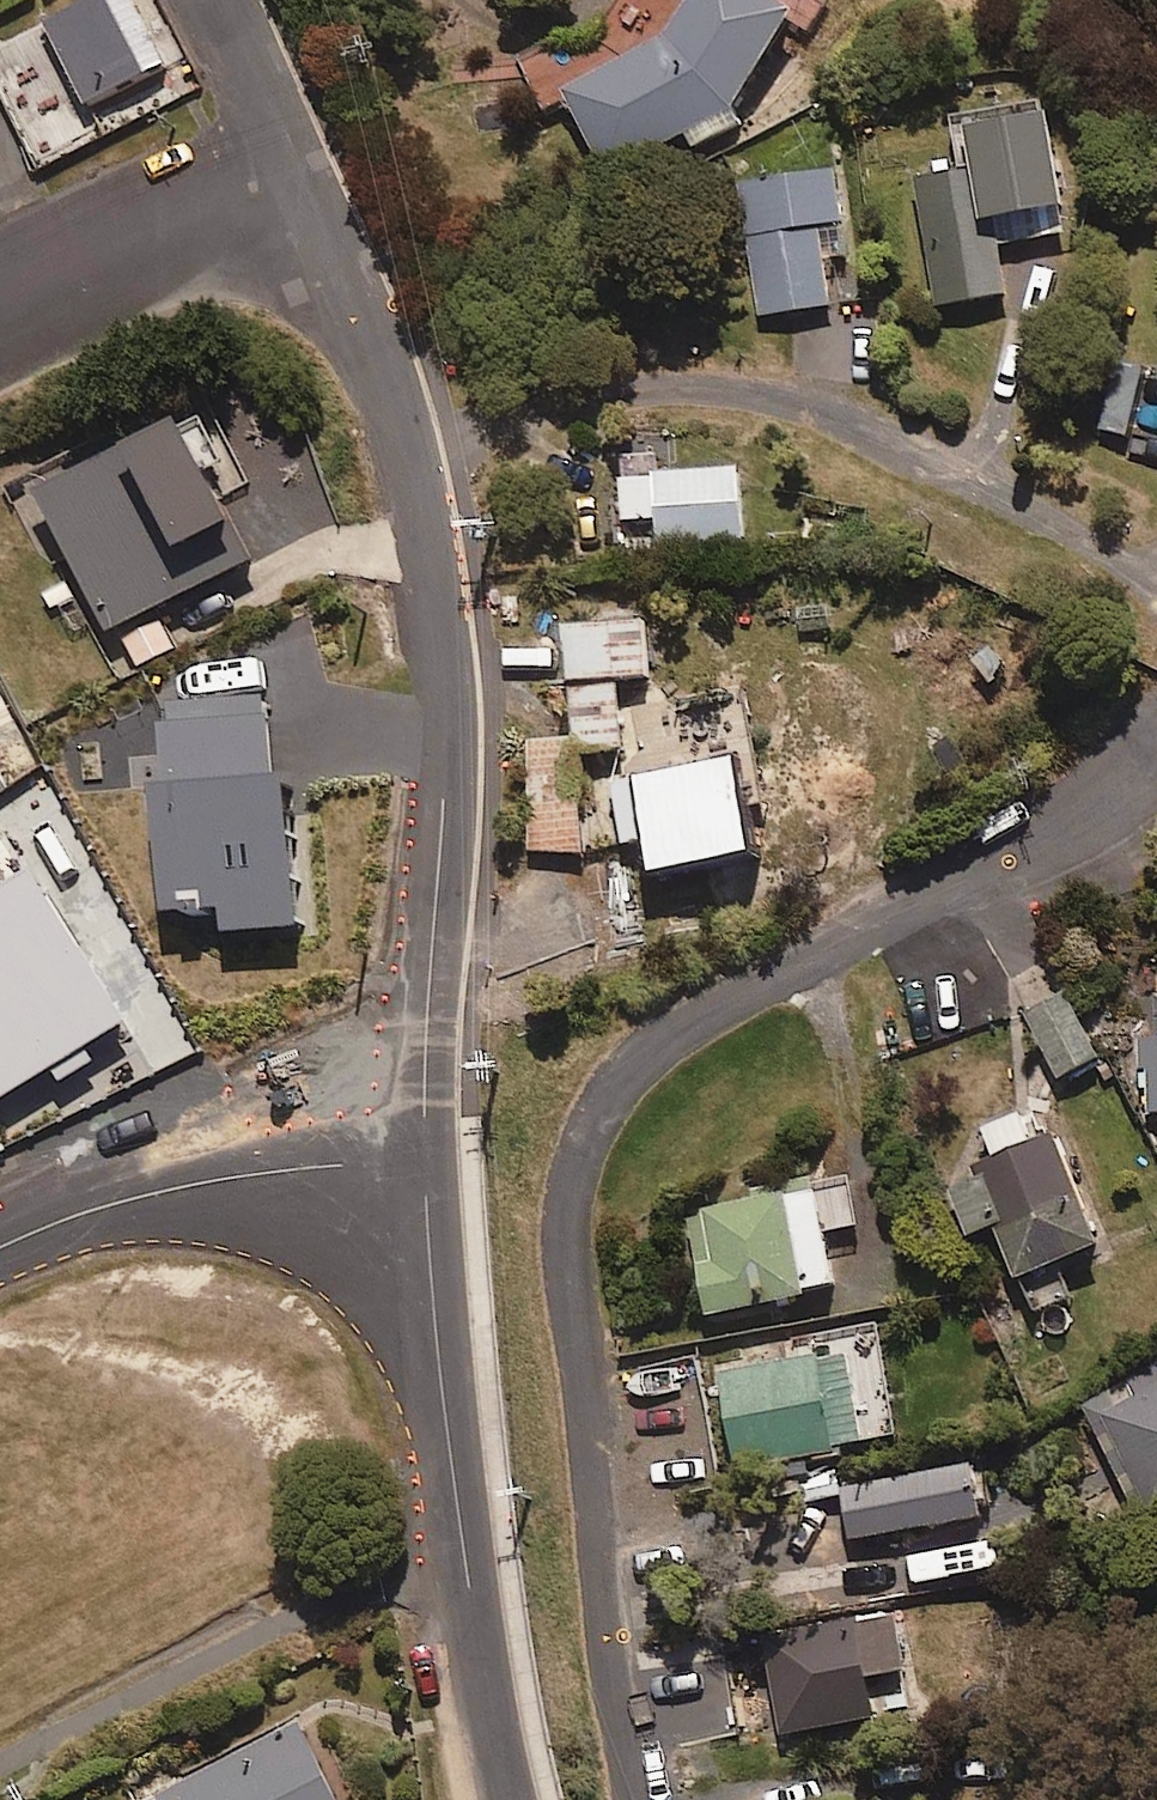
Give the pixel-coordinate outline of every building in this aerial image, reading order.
[(86,103),(165,66),(130,0),(83,0),(38,21),(86,103)] [(558,86),(564,99),(601,171),(732,108),(789,8),(777,0),(682,0),(661,32),(558,86)] [(912,176),(931,307),(1007,293),(992,217),(1021,210),(1059,201),(1044,110),(962,123),(970,168),(912,176)] [(734,180),(759,316),(832,306),(819,226),(841,223),(832,166),(734,180)] [(1125,339),(1110,427),(1156,435),(1156,345),(1125,339)] [(171,416),(42,478),(113,623),(132,662),(170,643),(152,604),(265,549),(235,486),(256,475),(217,394),(171,416)] [(749,533),(744,459),(619,467),(623,515),(660,513),(662,539),(749,533)] [(572,615),(573,669),(624,668),(654,668),(653,613),(572,615)] [(625,741),(624,668),(573,669),(575,734),(532,734),(533,846),(584,846),(583,741),(625,741)] [(656,863),(769,837),(747,743),(616,774),(630,835),(649,831),(656,863)] [(173,992),(60,798),(0,833),(0,1093),(173,992)] [(1057,1074),(1096,1054),(1062,989),(1023,1010),(1057,1074)] [(1147,1026),(1149,1109),(1156,1109),(1156,1026),(1147,1026)] [(1050,1131),(1030,1140),(1018,1110),(978,1126),(986,1146),(959,1157),(963,1167),(946,1174),(969,1230),(992,1221),(1014,1274),(1095,1241),(1050,1131)] [(684,1213),(712,1310),(838,1274),(826,1230),(862,1220),(846,1166),(684,1213)] [(736,1459),(870,1439),(856,1348),(722,1369),(736,1459)] [(1141,1513),(1156,1504),(1156,1358),(1078,1404),(1141,1513)] [(877,1666),(919,1661),(912,1604),(770,1622),(783,1724),(883,1712),(877,1666)] [(144,1799),(355,1799),(309,1713),(144,1799)]
